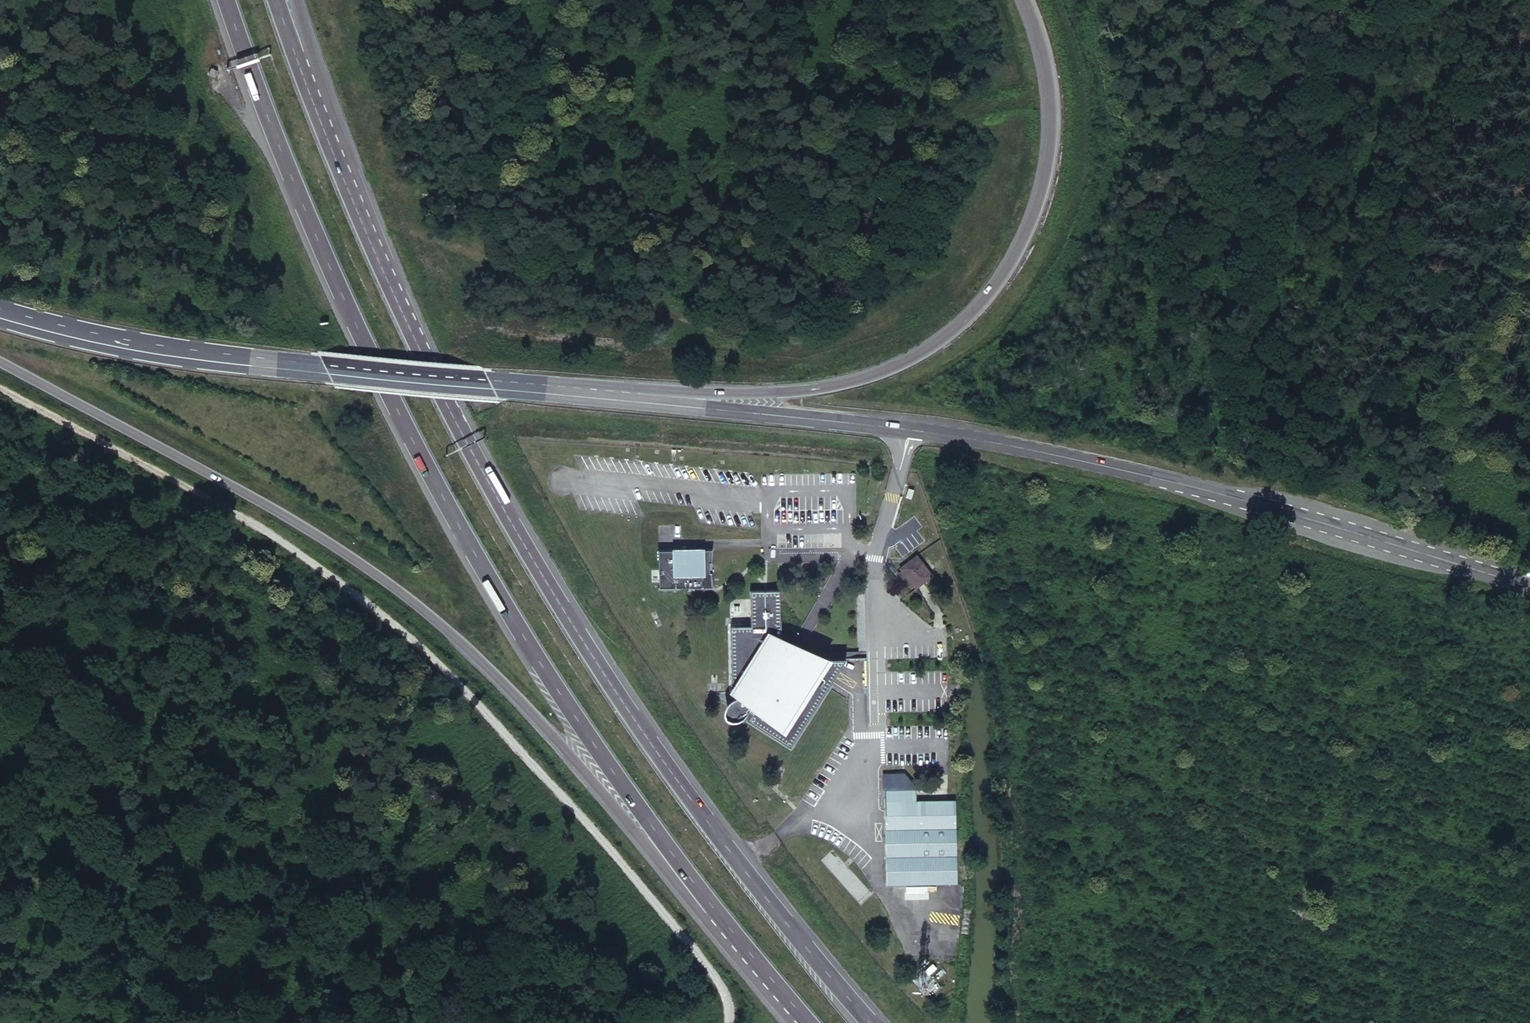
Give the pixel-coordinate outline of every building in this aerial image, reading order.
[(675,550),(655,550),(656,586),(706,586),(705,573),(705,549),(675,550)] [(934,573),(917,551),(899,565),(916,587),(934,573)] [(719,623),(720,688),(732,688),(733,691),(730,691),(727,692),(725,693),(722,694),(721,696),(720,697),(719,699),(718,701),(718,704),(718,706),(718,707),(719,709),(720,711),(721,712),(722,713),(724,714),(726,714),(728,714),(729,714),(730,713),(731,713),(733,712),(736,707),(741,710),(737,716),(780,746),(832,655),(795,656),(791,662),(778,654),(778,653),(778,652),(778,651),(777,651),(776,650),(775,650),(774,650),(774,651),(773,651),(773,652),(769,650),(768,587),(738,588),(739,623),(719,623)] [(828,680),(836,684),(843,667),(835,663),(828,680)] [(892,768),(878,769),(878,779),(905,779),(905,776),(892,768)] [(878,779),(878,793),(906,792),(905,779),(878,779)] [(906,792),(878,793),(880,872),(946,871),(944,791),(906,792)] [(925,969),(933,962),(929,958),(921,965),(925,969)] [(929,970),(933,974),(941,968),(937,963),(929,970)]
